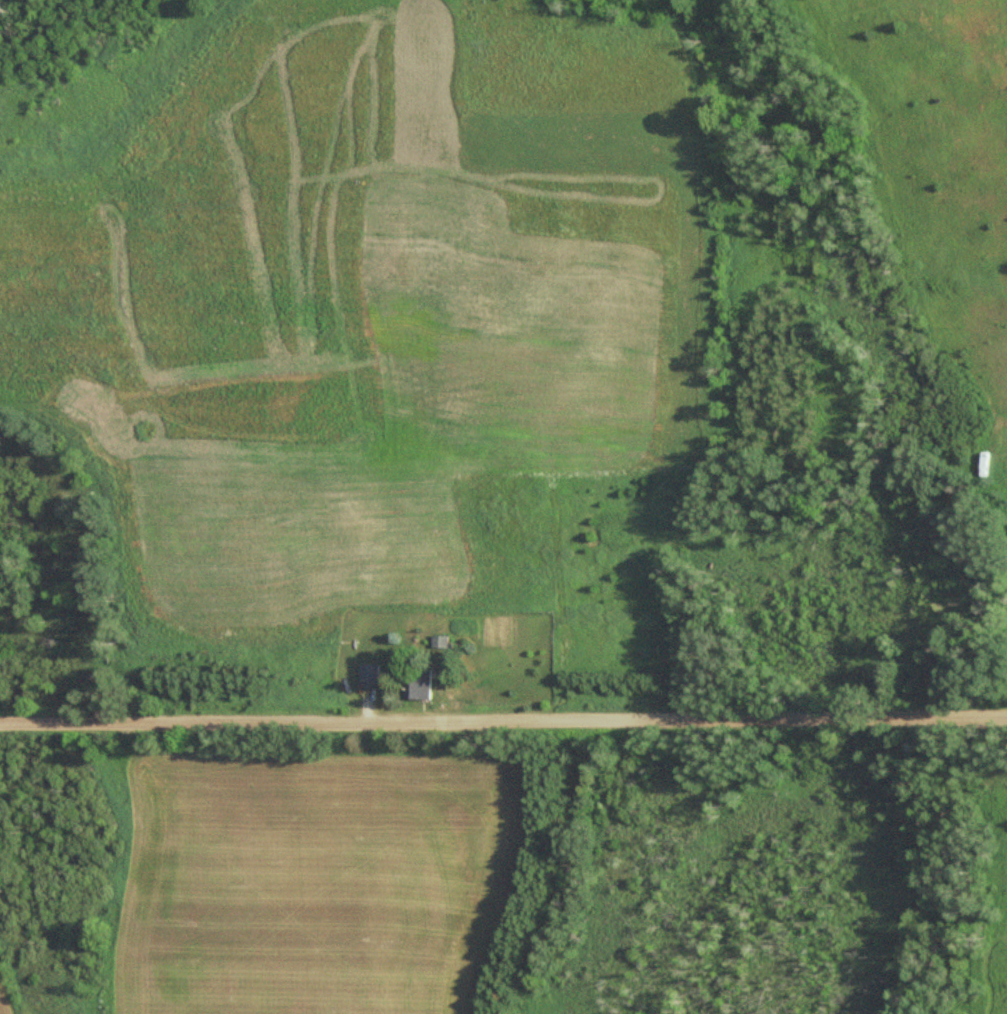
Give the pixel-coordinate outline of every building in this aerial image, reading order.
[(456,635),(437,635),(437,647),(456,647),(456,635)] [(363,686),(384,686),(384,664),(363,664),(363,686)] [(422,669),(422,697),(438,697),(437,669),(422,669)]
